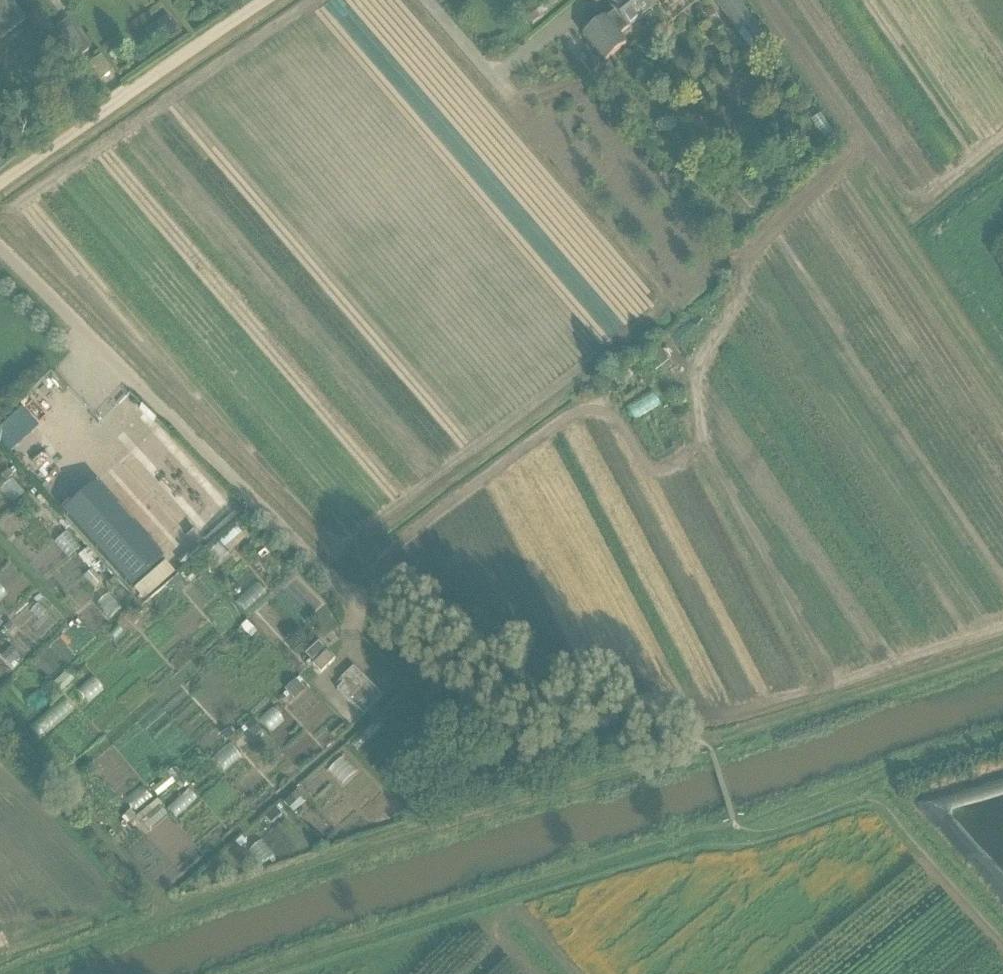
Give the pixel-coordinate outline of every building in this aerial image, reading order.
[(53,32),(28,0),(0,0),(0,42),(18,28),(33,47),(53,32)] [(647,23),(634,8),(619,20),(631,36),(647,23)] [(530,11),(522,17),(530,27),(538,21),(530,11)] [(590,80),(608,65),(566,16),(543,36),(544,38),(520,58),(558,102),(574,88),(565,77),(578,66),(590,80)] [(72,28),(61,36),(79,58),(89,50),(72,28)] [(108,61),(98,69),(111,83),(120,74),(108,61)] [(642,425),(668,407),(657,392),(631,410),(642,425)] [(7,470),(1,476),(6,481),(12,476),(7,470)] [(10,493),(22,506),(32,497),(20,484),(10,493)] [(95,484),(63,513),(130,588),(162,560),(95,484)] [(87,549),(79,557),(87,567),(96,559),(87,549)] [(74,593),(80,602),(83,601),(87,606),(106,593),(92,572),(81,579),(85,585),(74,593)] [(215,609),(228,598),(212,578),(198,589),(215,609)] [(117,584),(113,579),(109,584),(113,588),(117,584)] [(264,587),(246,604),(257,616),(275,599),(264,587)] [(151,611),(169,597),(162,588),(144,602),(151,611)] [(289,644),(306,630),(295,616),(278,631),(289,644)] [(8,623),(3,628),(10,635),(15,629),(8,623)] [(319,643),(309,652),(315,659),(326,650),(319,643)] [(19,657),(11,648),(4,655),(12,664),(19,657)] [(321,674),(334,661),(326,652),(312,666),(321,674)] [(382,697),(376,691),(367,682),(353,668),(340,680),(343,684),(337,691),(362,716),(382,697)] [(94,708),(111,694),(99,680),(82,694),(94,708)] [(296,680),(285,690),(293,699),(304,689),(296,680)] [(252,720),(244,727),(254,739),(262,732),(252,720)] [(228,728),(222,734),(226,739),(233,734),(228,728)] [(231,775),(248,759),(235,745),(218,761),(231,775)] [(175,769),(168,774),(176,785),(183,779),(175,769)] [(327,812),(344,796),(332,783),(315,798),(327,812)] [(131,801),(142,816),(161,802),(151,787),(131,801)] [(297,791),(283,803),(289,809),(303,797),(297,791)] [(201,795),(179,810),(189,825),(211,810),(201,795)] [(277,809),(265,819),(271,825),(282,816),(277,809)] [(127,829),(138,823),(133,811),(121,816),(127,829)] [(269,844),(257,852),(267,868),(279,860),(269,844)]
